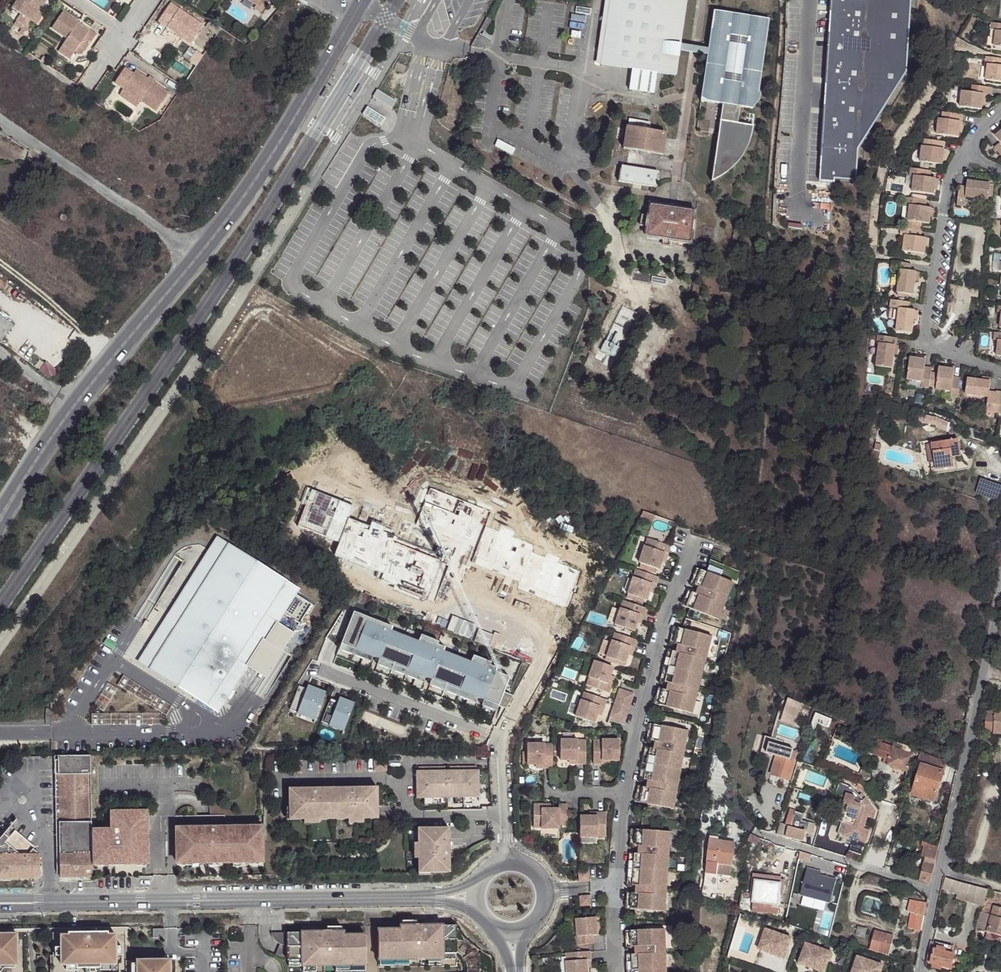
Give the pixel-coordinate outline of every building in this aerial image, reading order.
[(41,13),(50,0),(21,0),(14,10),(23,16),(19,23),(29,30),(34,23),(41,13)] [(260,6),(258,10),(265,14),(274,0),(273,0),(251,0),(260,6)] [(600,63),(632,68),(656,72),(676,74),(679,51),(686,0),(609,0),(600,63)] [(820,184),(835,185),(835,181),(856,183),(859,152),(909,75),(915,0),(831,0),(820,184)] [(194,45),(206,26),(175,5),(162,23),(170,28),(182,37),(194,45)] [(712,11),(700,102),(721,105),(710,181),(720,177),(728,171),(737,162),(742,154),(743,153),(749,141),(749,139),(753,126),(737,123),(739,107),(752,109),(752,107),(753,105),(756,103),(757,100),(759,93),(757,92),(767,19),(712,11)] [(46,16),(41,13),(34,23),(38,26),(46,16)] [(77,30),(79,27),(81,24),(65,14),(55,29),(71,40),(66,47),(77,55),(78,54),(82,56),(83,55),(84,57),(88,52),(89,53),(99,37),(92,32),(91,35),(82,29),(80,32),(77,30)] [(219,25),(213,21),(210,27),(215,31),(219,25)] [(991,24),(990,31),(996,31),(1000,32),(1000,25),(991,24)] [(182,37),(170,28),(165,36),(177,45),(182,37)] [(77,55),(66,47),(62,53),(74,61),(77,55)] [(146,59),(153,65),(156,61),(148,56),(146,59)] [(986,58),(985,65),(987,65),(1000,67),(1000,60),(986,58)] [(987,65),(985,81),(1000,83),(1000,67),(987,65)] [(159,111),(171,93),(156,83),(150,79),(138,71),(136,74),(127,68),(117,83),(127,90),(144,101),(159,111)] [(656,72),(632,68),(629,88),(653,92),(656,72)] [(992,89),(972,86),(971,93),(983,95),(986,95),(991,96),(992,89)] [(397,100),(378,88),(374,95),(392,108),(397,100)] [(144,101),(127,90),(123,96),(140,107),(144,101)] [(983,95),(971,93),(962,92),(960,108),(981,111),(982,106),(983,95)] [(386,117),(368,106),(363,113),(381,124),(386,117)] [(962,116),(942,113),(941,120),(960,123),(961,123),(962,116)] [(631,120),(629,127),(651,131),(651,123),(631,120)] [(960,123),(941,120),(938,120),(937,136),(958,138),(958,133),(960,123)] [(651,131),(629,127),(628,127),(624,150),(663,156),(666,134),(651,131)] [(1000,133),(1000,130),(999,128),(993,134),(996,138),(1000,133)] [(511,156),(515,149),(498,140),(494,147),(511,156)] [(944,143),(924,141),(923,147),(943,149),(944,143)] [(943,149),(923,147),(922,147),(920,163),(942,165),(942,160),(943,150),(943,149)] [(659,173),(624,167),(623,171),(621,171),(620,183),(658,188),(660,176),(659,176),(659,173)] [(930,172),(910,169),(910,177),(914,177),(929,179),(930,172)] [(929,179),(914,177),(912,193),(933,195),(934,190),(935,180),(935,179),(929,179)] [(967,187),(965,198),(988,200),(989,197),(989,188),(990,185),(976,183),(967,182),(967,187)] [(967,187),(959,186),(957,206),(964,206),(965,198),(967,187)] [(927,201),(906,198),(905,206),(910,206),(926,208),(927,201)] [(666,241),(672,242),(695,245),(701,214),(677,210),(677,207),(676,207),(676,205),(674,204),(671,204),(668,204),(666,205),(665,208),(654,207),(652,216),(650,229),(649,239),(666,241)] [(910,206),(908,222),(922,223),(929,224),(930,219),(931,209),(926,208),(910,206)] [(640,227),(650,229),(652,216),(641,215),(640,227)] [(907,229),(921,231),(922,223),(908,222),(907,229)] [(920,238),(921,231),(907,229),(901,228),(900,236),(905,236),(920,238)] [(920,238),(905,236),(903,252),(924,255),(925,249),(926,239),(920,238)] [(910,272),(911,264),(892,261),(891,269),(900,270),(910,272)] [(910,272),(900,270),(897,293),(913,295),(914,281),(915,273),(915,272),(910,272)] [(909,303),(892,301),(891,308),(899,309),(909,310),(909,303)] [(909,310),(899,309),(896,331),(911,333),(913,320),(914,311),(909,310)] [(897,339),(878,336),(877,344),(879,344),(894,346),(896,346),(897,339)] [(15,350),(40,368),(49,355),(24,337),(15,350)] [(894,346),(879,344),(876,367),(891,369),(893,354),(894,346)] [(907,380),(922,382),(924,368),(925,360),(924,360),(914,359),(909,359),(907,380)] [(922,388),(929,389),(929,387),(931,373),(932,369),(924,368),(922,382),(922,388)] [(936,390),(951,392),(953,377),(954,370),(944,369),(939,369),(938,374),(936,388),(936,390)] [(936,388),(938,374),(931,373),(929,387),(936,388)] [(950,398),(957,399),(960,378),(953,377),(951,392),(950,398)] [(965,395),(987,398),(988,398),(989,393),(990,382),(989,382),(981,381),(967,379),(965,395)] [(985,411),(994,412),(996,393),(989,393),(988,398),(987,398),(985,411)] [(936,417),(925,413),(923,423),(935,426),(936,417)] [(936,417),(935,426),(944,431),(947,426),(943,420),(936,417)] [(950,454),(958,453),(958,450),(956,441),(930,444),(932,461),(934,469),(951,467),(950,457),(950,454)] [(954,456),(950,457),(951,467),(934,469),(932,461),(929,462),(930,473),(931,473),(951,470),(956,469),(954,456)] [(980,481),(977,493),(999,501),(1000,495),(1000,488),(980,481)] [(353,503),(309,486),(295,524),(339,543),(334,556),(435,602),(443,580),(461,587),(469,566),(566,611),(581,569),(487,527),(492,512),(429,487),(412,539),(349,517),(353,503)] [(299,590),(221,539),(142,659),(191,691),(196,682),(225,701),(228,703),(231,699),(227,697),(233,689),(243,672),(247,667),(251,661),(264,640),(284,652),(296,633),(279,622),(299,590)] [(660,553),(665,555),(668,547),(645,539),(636,564),(655,570),(658,560),(660,553)] [(632,570),(631,572),(638,577),(648,585),(653,586),(656,578),(632,570)] [(683,607),(690,610),(719,620),(733,583),(702,571),(698,570),(692,584),(700,586),(713,592),(710,599),(697,595),(690,591),(683,607)] [(638,577),(631,572),(624,594),(643,601),(646,591),(648,585),(638,577)] [(700,586),(697,595),(710,599),(713,592),(700,586)] [(687,590),(681,606),(683,607),(690,591),(687,590)] [(644,609),(621,601),(613,626),(631,632),(634,623),(637,615),(641,617),(644,609)] [(392,628),(353,613),(340,645),(364,654),(362,660),(359,666),(367,670),(372,658),(378,660),(416,675),(414,680),(412,687),(420,690),(424,678),(431,680),(469,695),(466,700),(464,707),(472,710),(477,698),(484,701),(498,706),(506,709),(513,696),(503,692),(509,677),(495,672),(497,669),(472,659),(470,662),(443,652),(444,648),(419,638),(418,642),(390,632),(392,628)] [(693,714),(711,637),(682,630),(675,628),(671,643),(679,645),(692,648),(690,656),(678,653),(670,651),(662,682),(670,684),(683,687),(681,695),(668,692),(661,690),(657,705),(663,707),(693,714)] [(636,642),(612,634),(604,658),(623,664),(626,655),(629,648),(633,650),(636,642)] [(264,640),(251,661),(270,673),(284,652),(264,640)] [(364,654),(340,645),(338,650),(362,660),(364,654)] [(679,645),(678,653),(690,656),(692,648),(679,645)] [(660,681),(662,682),(670,651),(668,651),(660,681)] [(416,675),(378,660),(376,666),(414,680),(416,675)] [(611,668),(593,662),(585,686),(608,694),(610,686),(606,684),(609,676),(611,668)] [(469,695),(431,680),(429,686),(466,700),(469,695)] [(219,709),(225,701),(196,682),(191,691),(219,709)] [(670,684),(668,692),(681,695),(683,687),(670,684)] [(324,697),(299,687),(290,710),(297,713),(299,709),(317,716),(324,697)] [(227,697),(231,699),(236,691),(233,689),(227,697)] [(618,690),(614,704),(628,709),(632,695),(618,690)] [(605,701),(582,693),(574,718),(593,724),(595,716),(598,708),(603,710),(605,701)] [(352,708),(330,699),(321,722),(329,725),(330,721),(345,727),(352,708)] [(498,706),(484,701),(481,706),(496,712),(498,706)] [(609,718),(623,723),(628,709),(614,704),(609,718)] [(783,705),(781,713),(792,715),(792,714),(795,715),(797,708),(783,705)] [(317,716),(299,709),(297,713),(315,720),(317,716)] [(813,719),(817,720),(826,724),(829,718),(816,711),(813,719)] [(994,712),(986,712),(985,733),(993,734),(994,712)] [(792,715),(781,713),(778,722),(793,726),(795,715),(792,714),(792,715)] [(345,727),(330,721),(329,725),(343,731),(345,727)] [(638,803),(645,804),(675,810),(689,731),(659,726),(652,725),(650,740),(658,742),(671,744),(669,753),(656,750),(648,749),(642,779),(650,781),(664,784),(662,791),(649,789),(641,788),(638,803)] [(781,742),(764,737),(760,755),(776,760),(772,775),(790,780),(797,754),(792,752),(793,750),(780,746),(781,742)] [(585,765),(585,741),(559,741),(559,761),(569,761),(576,761),(577,765),(585,765)] [(601,761),(610,761),(619,760),(619,741),(593,741),(593,765),(602,765),(601,761)] [(658,742),(656,750),(669,753),(671,744),(658,742)] [(884,758),(889,760),(893,749),(873,743),(870,753),(884,758)] [(552,770),(552,745),(525,746),(526,766),(536,766),(544,766),(543,770),(552,770)] [(909,755),(912,749),(904,745),(902,752),(909,755)] [(913,756),(909,755),(902,752),(893,749),(889,760),(887,766),(886,767),(906,774),(913,756)] [(936,766),(939,759),(920,752),(919,755),(917,760),(921,761),(936,766)] [(62,878),(94,878),(94,865),(94,832),(93,755),(60,756),(62,878)] [(386,772),(386,760),(374,760),(374,772),(386,772)] [(301,773),(301,761),(290,761),(290,773),(301,773)] [(943,770),(936,766),(921,761),(918,769),(920,770),(921,766),(942,773),(943,770)] [(839,764),(837,769),(858,778),(860,774),(846,768),(847,768),(839,764)] [(479,798),(478,770),(475,770),(469,770),(469,766),(455,766),(455,770),(449,770),(444,770),(438,770),(438,766),(424,766),(424,771),(418,771),(415,771),(416,798),(423,798),(440,798),(454,798),(471,798),(479,798)] [(939,796),(936,795),(942,773),(921,766),(920,770),(912,795),(937,803),(939,796)] [(650,781),(649,789),(662,791),(664,784),(650,781)] [(850,788),(839,784),(835,796),(841,798),(846,800),(844,805),(846,806),(842,817),(847,819),(841,837),(851,841),(847,853),(859,857),(868,832),(862,830),(867,818),(872,820),(875,813),(864,800),(862,802),(850,788)] [(874,784),(867,789),(875,800),(882,796),(874,784)] [(289,788),(289,815),(380,814),(379,787),(364,786),(364,791),(357,791),(357,789),(350,789),(350,787),(319,788),(319,789),(312,790),(312,792),(305,792),(305,787),(289,788)] [(846,800),(841,798),(833,821),(840,823),(836,835),(841,837),(847,819),(842,817),(846,806),(844,805),(846,800)] [(795,812),(793,817),(806,821),(808,815),(795,811),(796,805),(791,804),(789,810),(795,812)] [(559,809),(550,809),(542,809),(541,805),(533,805),(533,830),(558,830),(558,826),(566,827),(566,806),(559,806),(559,809)] [(776,835),(789,839),(803,843),(806,833),(812,835),(815,824),(806,821),(793,817),(795,812),(789,810),(788,816),(785,824),(779,823),(776,835)] [(102,832),(94,832),(94,865),(103,865),(103,862),(109,862),(109,865),(117,865),(117,862),(123,862),(123,865),(140,865),(140,863),(148,862),(148,832),(149,831),(149,814),(113,814),(113,832),(109,832),(109,835),(102,835),(102,832)] [(380,814),(289,815),(289,819),(305,819),(305,823),(321,823),(321,819),(349,819),(349,822),(365,822),(365,818),(380,818),(380,814)] [(589,818),(579,818),(579,839),(605,840),(605,814),(597,815),(596,818),(589,818)] [(178,830),(178,862),(193,862),(193,864),(211,863),(211,862),(219,862),(219,864),(252,863),(252,861),(266,861),(266,829),(251,829),(251,827),(242,827),(242,829),(234,829),(234,827),(193,828),(193,830),(178,830)] [(424,872),(452,872),(452,857),(454,857),(454,849),(447,849),(447,842),(451,842),(451,827),(423,828),(424,872)] [(419,858),(420,872),(424,872),(423,828),(419,828),(419,843),(415,843),(415,858),(419,858)] [(42,878),(42,868),(42,855),(36,850),(11,829),(0,841),(0,879),(42,878)] [(672,833),(642,832),(635,831),(633,847),(641,847),(655,848),(654,856),(641,855),(633,855),(631,887),(639,887),(652,888),(651,896),(638,895),(631,894),(630,911),(637,911),(667,913),(671,848),(672,833)] [(680,834),(672,833),(671,848),(679,849),(680,834)] [(752,835),(748,842),(756,847),(760,840),(752,835)] [(736,841),(711,837),(703,883),(715,885),(717,873),(719,862),(732,864),(736,841)] [(655,848),(641,847),(641,855),(654,856),(655,848)] [(925,859),(918,881),(930,884),(938,851),(924,848),(921,858),(925,859)] [(810,856),(799,853),(798,861),(809,864),(810,856)] [(730,875),(732,864),(719,862),(717,873),(730,875)] [(807,870),(799,897),(829,905),(836,882),(820,878),(813,876),(814,872),(807,870)] [(589,883),(588,872),(579,873),(579,883),(589,883)] [(752,879),(755,880),(780,883),(779,897),(784,897),(786,877),(753,873),(752,879)] [(988,890),(945,878),(941,890),(949,892),(949,893),(957,895),(956,899),(983,907),(984,905),(985,901),(988,890)] [(755,880),(751,912),(782,915),(783,906),(778,906),(779,897),(780,883),(755,880)] [(639,887),(638,895),(651,896),(652,888),(639,887)] [(701,895),(714,900),(715,889),(702,887),(701,895)] [(988,890),(985,901),(1000,905),(1000,893),(988,890)] [(590,898),(580,898),(581,908),(590,908),(590,898)] [(909,929),(922,931),(927,905),(909,899),(907,911),(912,912),(909,929)] [(994,906),(994,908),(984,905),(983,907),(976,929),(979,930),(986,932),(987,932),(994,934),(1000,936),(1000,908),(994,906)] [(598,936),(597,919),(577,920),(578,938),(574,938),(575,947),(594,946),(593,937),(598,936)] [(400,930),(378,930),(379,960),(380,961),(410,960),(429,959),(442,959),(443,959),(443,954),(445,954),(457,953),(458,953),(457,926),(442,926),(433,926),(433,929),(427,929),(427,926),(417,926),(402,927),(400,927),(400,930)] [(319,927),(306,927),(306,932),(312,932),(312,935),(318,935),(318,932),(319,932),(319,927)] [(865,929),(858,927),(855,934),(863,937),(865,929)] [(164,929),(153,929),(153,938),(164,938),(164,929)] [(761,940),(757,949),(784,958),(791,937),(764,929),(761,940)] [(637,932),(629,933),(631,949),(638,948),(652,948),(652,956),(639,956),(631,957),(632,971),(670,971),(667,930),(637,932)] [(894,935),(875,930),(870,950),(889,955),(894,935)] [(306,932),(272,933),(272,936),(273,939),(274,942),(276,944),(278,945),(280,946),(282,947),(285,947),(287,947),(288,947),(288,958),(288,961),(290,961),(302,961),(303,961),(304,966),(305,966),(317,966),(337,965),(367,965),(369,965),(368,935),(345,935),(345,932),(344,931),(329,932),(319,932),(318,932),(318,935),(312,935),(312,932),(306,932)] [(69,935),(61,935),(61,948),(61,956),(61,965),(66,965),(77,965),(77,968),(86,968),(99,968),(101,968),(101,964),(111,964),(116,964),(116,961),(116,955),(116,947),(116,935),(108,935),(108,932),(69,933),(69,935)] [(1,961),(17,961),(17,933),(0,934),(0,963),(1,961)] [(756,954),(757,949),(761,940),(754,938),(749,951),(756,954)] [(934,949),(929,948),(926,963),(930,964),(951,969),(955,954),(952,953),(953,947),(936,942),(934,949)] [(827,966),(831,954),(805,945),(798,966),(818,971),(825,971),(827,966)] [(282,947),(280,946),(276,955),(279,957),(282,958),(286,958),(288,958),(288,947),(287,947),(285,947),(282,947)] [(652,948),(638,948),(639,956),(652,956),(652,948)] [(457,953),(445,954),(445,965),(457,965),(457,953)] [(566,956),(567,971),(588,971),(587,970),(587,962),(591,962),(591,953),(566,956)] [(883,965),(857,957),(852,971),(881,971),(883,965)] [(137,961),(137,964),(137,971),(170,971),(170,961),(152,961),(137,961)]
